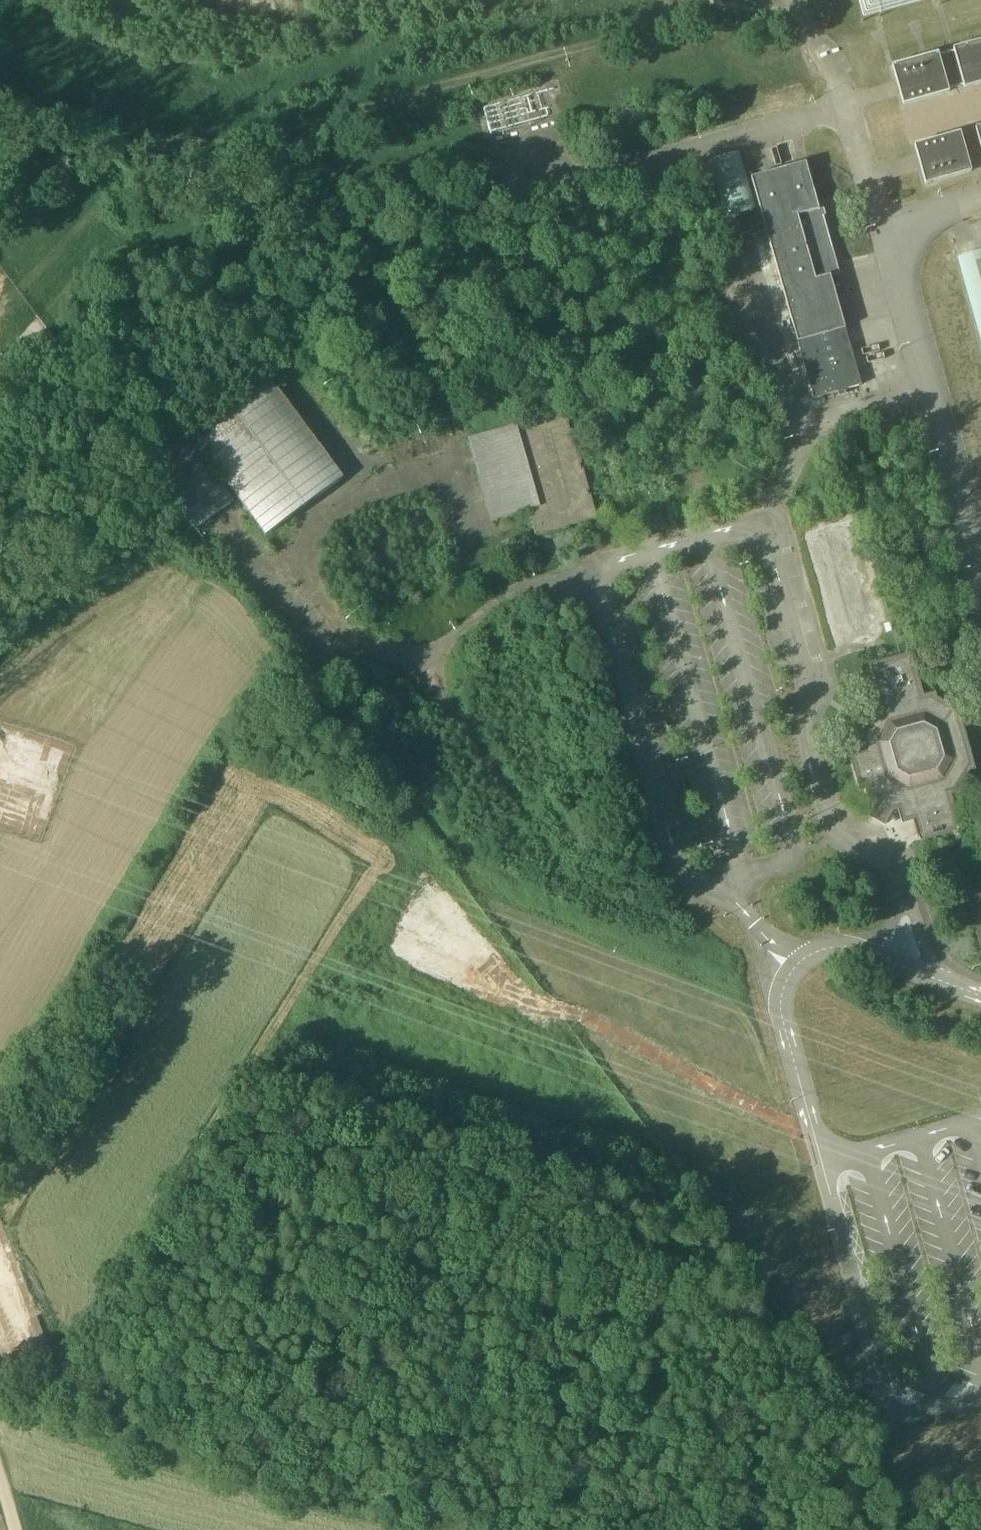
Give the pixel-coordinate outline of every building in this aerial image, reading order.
[(953,49),(964,88),(980,83),(980,41),(953,49)] [(892,66),(900,94),(903,105),(948,92),(937,53),(892,66)] [(915,145),(918,156),(925,184),(971,171),(960,133),(915,145)] [(712,158),(723,218),(755,212),(744,152),(712,158)] [(805,162),(751,178),(813,399),(837,392),(836,389),(842,387),(843,390),(861,385),(840,312),(839,313),(838,309),(839,309),(830,276),(839,274),(823,217),(819,218),(817,210),(819,210),(805,162)] [(957,255),(980,339),(980,248),(957,255)] [(271,381),(257,391),(194,439),(266,535),(343,477),(271,381)] [(538,535),(539,537),(568,529),(568,527),(567,527),(565,520),(589,513),(584,496),(588,495),(567,418),(518,432),(516,426),(468,439),(484,494),(485,494),(493,520),(491,520),(492,522),(531,511),(534,522),(542,520),(546,533),(538,535)] [(973,424),(980,456),(980,422),(973,424)] [(807,532),(840,646),(886,633),(854,519),(807,532)] [(918,837),(951,828),(960,825),(951,794),(963,791),(961,785),(970,771),(976,769),(957,703),(952,705),(937,697),(935,691),(924,694),(912,651),(870,663),(882,706),(870,709),(871,715),(863,730),(858,731),(862,749),(849,752),(859,789),(866,787),(869,798),(876,797),(877,801),(870,813),(887,823),(893,810),(898,809),(901,820),(913,817),(918,837)] [(980,947),(980,885),(965,890),(980,947)]
